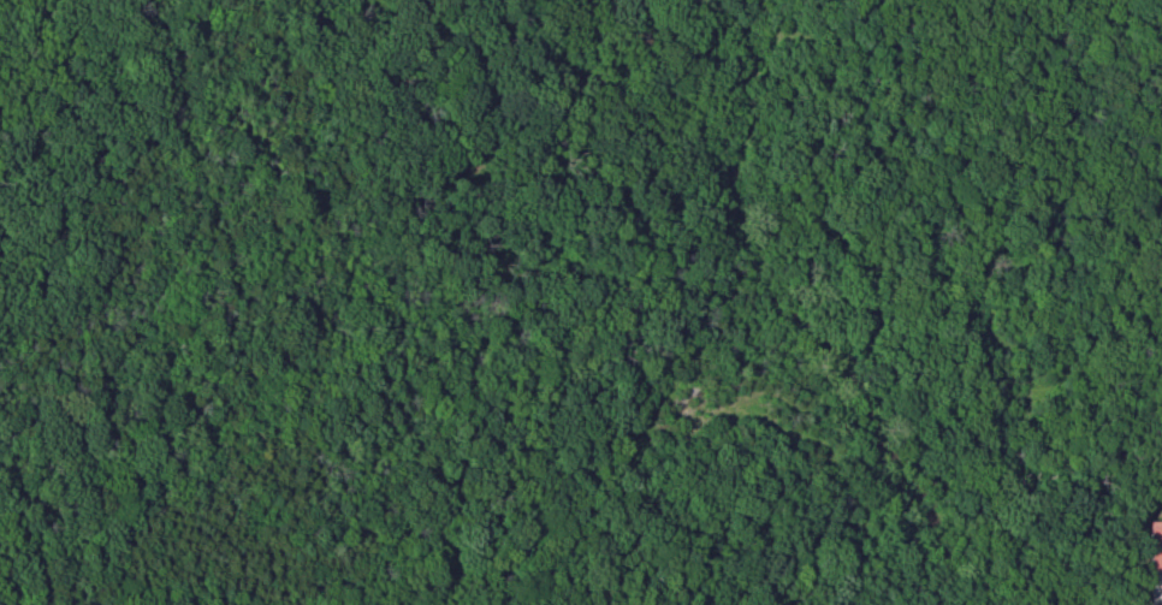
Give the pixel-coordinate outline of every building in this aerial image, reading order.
[(1148,569),(1161,569),(1161,520),(1146,520),(1148,569)]
